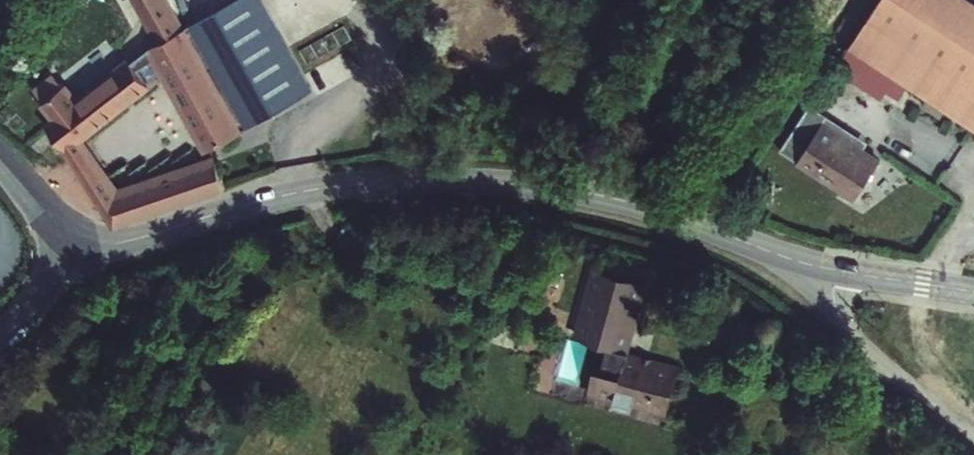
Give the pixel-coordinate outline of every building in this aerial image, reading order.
[(152,11),(168,0),(146,0),(152,11)] [(155,38),(213,142),(229,131),(246,122),(212,61),(189,19),(178,0),(168,0),(152,11),(164,32),(155,38)] [(973,125),(973,0),(880,0),(849,48),(924,94),(973,125)] [(232,49),(212,61),(246,122),(279,104),(309,87),(275,28),(232,49)] [(924,94),(849,48),(838,66),(879,93),(884,86),(899,95),(903,89),(921,100),(924,94)] [(154,76),(138,49),(77,91),(65,77),(47,92),(58,107),(50,113),(73,147),(91,136),(86,128),(154,76)] [(780,148),(798,159),(822,122),(862,148),(867,141),(810,105),(780,148)] [(862,148),(822,122),(798,159),(854,196),(879,159),(862,148)] [(91,136),(73,147),(84,163),(101,152),(91,136)] [(101,152),(84,163),(91,174),(119,216),(227,180),(224,168),(218,157),(119,182),(101,152)] [(664,292),(643,286),(617,279),(587,388),(615,396),(612,409),(629,414),(633,400),(666,409),(678,367),(646,358),(664,292)]
